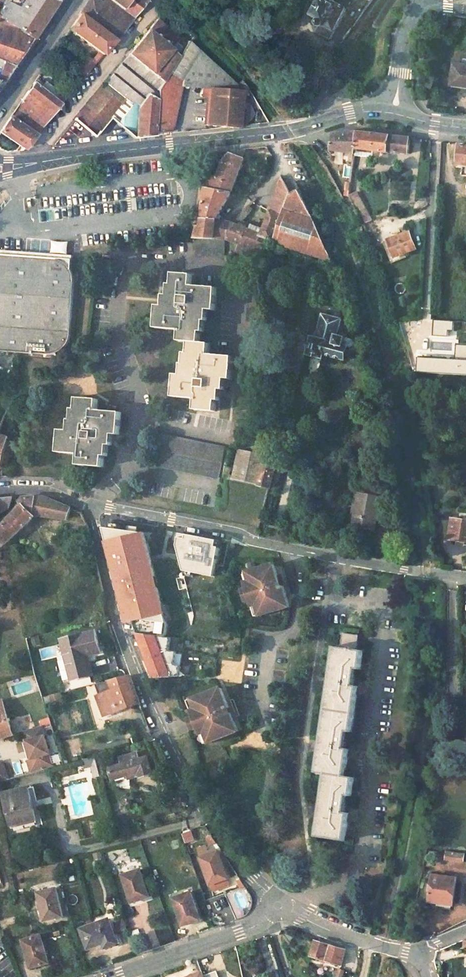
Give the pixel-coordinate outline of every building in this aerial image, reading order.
[(57,0),(0,0),(0,79),(2,79),(3,79),(57,0)] [(99,0),(87,0),(69,27),(99,50),(92,59),(88,56),(72,75),(75,77),(67,86),(71,90),(114,39),(89,20),(102,2),(99,0)] [(112,0),(103,0),(102,2),(89,20),(114,39),(133,17),(112,0)] [(133,17),(147,0),(112,0),(133,17)] [(349,0),(336,0),(336,1),(335,0),(332,0),(331,0),(331,3),(325,0),(321,0),(313,14),(320,18),(316,20),(315,22),(315,23),(316,25),(318,26),(322,26),(319,31),(331,38),(352,2),(349,0)] [(154,134),(154,132),(169,131),(171,124),(181,84),(207,85),(205,95),(209,95),(206,124),(231,126),(239,127),(242,90),(188,40),(160,14),(127,54),(104,80),(74,118),(88,129),(97,130),(105,120),(112,127),(102,140),(154,134)] [(454,63),(451,81),(465,84),(465,56),(462,55),(461,64),(454,63)] [(39,84),(33,80),(9,115),(14,119),(18,114),(39,128),(61,102),(39,84)] [(43,80),(39,84),(61,102),(65,97),(43,80)] [(205,95),(198,94),(194,128),(206,127),(206,124),(209,95),(205,95)] [(9,115),(0,128),(0,130),(23,146),(34,133),(14,119),(9,115)] [(353,132),(332,134),(331,151),(354,153),(354,149),(356,132),(353,132)] [(387,135),(356,132),(354,149),(373,151),(388,153),(388,150),(408,153),(410,137),(387,135)] [(457,143),(455,163),(465,165),(465,144),(457,143)] [(373,151),(354,149),(354,153),(353,156),(372,158),(373,151)] [(218,177),(212,175),(207,181),(205,187),(213,189),(229,192),(236,181),(244,157),(232,152),(224,161),(218,177)] [(288,192),(282,174),(268,209),(270,209),(280,213),(288,192)] [(213,189),(205,187),(202,205),(201,219),(205,219),(197,239),(198,238),(225,240),(231,224),(215,219),(229,192),(213,189)] [(298,187),(288,192),(280,213),(269,240),(333,259),(326,243),(319,228),(298,187)] [(360,197),(352,201),(364,222),(372,219),(360,197)] [(252,209),(248,205),(237,217),(241,221),(252,209)] [(280,213),(270,209),(260,233),(253,231),(248,243),(266,248),(267,246),(269,240),(280,213)] [(253,231),(231,224),(225,240),(227,240),(237,244),(239,239),(248,243),(253,231)] [(409,231),(387,238),(392,254),(414,248),(409,231)] [(225,240),(198,238),(198,255),(227,255),(227,240),(225,240)] [(248,243),(239,239),(237,244),(235,252),(266,262),(270,263),(274,249),(267,246),(266,248),(248,243)] [(311,260),(274,249),(270,263),(266,262),(264,267),(279,271),(277,275),(290,279),(292,270),(307,274),(309,274),(313,272),(314,267),(314,265),(313,263),(311,260)] [(0,252),(0,350),(47,354),(50,354),(55,352),(58,351),(60,349),(64,345),(66,343),(67,340),(69,335),(73,278),(73,274),(72,271),(70,268),(69,265),(67,263),(64,261),(62,259),(59,258),(56,257),(53,257),(0,252)] [(53,255),(53,257),(56,257),(59,258),(62,259),(64,261),(67,263),(69,265),(70,268),(72,271),(72,256),(53,255)] [(193,274),(174,272),(172,295),(170,294),(169,305),(158,304),(156,327),(180,329),(179,340),(189,341),(187,363),(180,362),(179,373),(173,373),(171,396),(193,398),(193,409),(214,411),(216,389),(219,389),(220,378),(231,379),(234,356),(209,354),(210,343),(200,342),(201,331),(204,331),(206,309),(216,310),(218,288),(193,285),(193,274)] [(334,308),(326,306),(325,312),(323,311),(316,337),(313,336),(308,353),(311,354),(322,357),(323,357),(324,354),(344,359),(348,344),(354,346),(356,340),(353,338),(343,336),(344,331),(341,328),(343,320),(340,319),(341,316),(333,313),(334,308)] [(263,309),(249,308),(244,357),(259,359),(263,316),(263,309)] [(458,338),(465,338),(465,324),(458,324),(458,338)] [(418,356),(417,370),(465,374),(465,347),(438,344),(435,356),(418,356)] [(322,357),(311,354),(306,371),(306,373),(307,374),(308,375),(310,376),(315,376),(317,375),(317,373),(322,357)] [(96,396),(76,394),(74,405),(71,405),(70,416),(68,415),(67,427),(59,426),(57,449),(78,450),(76,462),(101,464),(103,453),(106,453),(107,442),(108,442),(109,431),(117,432),(119,409),(96,407),(96,396)] [(0,431),(0,466),(2,467),(7,453),(17,457),(19,443),(8,440),(9,434),(0,431)] [(224,447),(155,432),(148,461),(218,477),(224,447)] [(276,460),(239,451),(233,476),(227,474),(227,477),(246,482),(267,487),(269,487),(276,460)] [(361,491),(357,491),(351,522),(355,523),(361,491)] [(382,495),(361,491),(355,523),(376,527),(382,495)] [(40,497),(22,498),(16,503),(22,508),(35,518),(55,519),(62,504),(47,497),(40,497)] [(6,511),(6,513),(16,503),(22,498),(0,499),(0,514),(6,511)] [(0,517),(0,527),(22,508),(16,503),(6,513),(0,517)] [(76,511),(62,504),(55,519),(69,519),(83,518),(81,515),(76,511)] [(0,527),(0,544),(2,549),(35,518),(22,508),(0,527)] [(452,519),(448,540),(465,544),(465,522),(452,519)] [(150,589),(147,579),(154,577),(143,533),(103,528),(123,621),(129,620),(134,632),(164,637),(166,626),(156,587),(150,589)] [(185,539),(186,535),(176,533),(174,541),(177,542),(178,538),(185,539)] [(212,577),(218,548),(215,548),(216,541),(186,535),(185,539),(178,538),(177,542),(176,546),(183,571),(191,573),(212,577)] [(169,566),(179,566),(179,557),(169,557),(169,566)] [(273,566),(248,573),(251,582),(245,583),(246,590),(250,601),(252,608),(256,606),(259,617),(288,608),(281,582),(278,583),(273,566)] [(156,587),(154,577),(147,579),(150,589),(156,587)] [(358,634),(342,632),(340,648),(333,646),(327,688),(318,752),(316,773),(324,774),(319,813),(316,837),(344,841),(348,813),(344,812),(346,797),(350,797),(353,777),(343,775),(347,749),(344,748),(346,730),(350,731),(356,686),(353,686),(355,669),(358,669),(361,651),(356,650),(358,634)] [(95,635),(62,643),(72,681),(90,678),(86,667),(95,664),(95,661),(102,659),(95,635)] [(166,640),(135,636),(141,650),(164,654),(166,640)] [(164,654),(141,650),(146,665),(170,668),(172,655),(164,654)] [(103,660),(104,672),(117,670),(116,658),(103,660)] [(170,668),(146,665),(153,681),(175,680),(176,669),(170,668)] [(103,718),(139,706),(134,691),(129,680),(107,685),(110,694),(96,698),(103,718)] [(237,734),(218,692),(190,704),(194,714),(190,716),(193,722),(198,732),(200,739),(204,737),(209,746),(237,734)] [(52,695),(43,697),(46,707),(55,705),(52,695)] [(0,702),(0,738),(13,734),(3,702),(0,702)] [(104,726),(98,707),(92,709),(98,728),(104,726)] [(198,732),(193,722),(189,724),(194,734),(198,732)] [(41,726),(24,731),(32,759),(28,760),(32,773),(53,767),(41,726)] [(140,754),(122,760),(124,767),(111,771),(114,783),(117,782),(118,787),(131,789),(131,777),(141,774),(142,779),(154,776),(149,759),(142,762),(140,754)] [(96,756),(85,759),(87,766),(92,764),(96,777),(102,775),(96,756)] [(28,787),(4,793),(12,823),(36,817),(28,787)] [(73,830),(73,839),(83,838),(82,829),(73,830)] [(192,829),(182,830),(184,843),(194,841),(192,829)] [(214,853),(196,858),(206,886),(223,880),(214,853)] [(465,856),(446,854),(445,861),(464,863),(465,856)] [(278,857),(269,856),(267,867),(277,868),(278,857)] [(140,870),(123,876),(133,904),(150,897),(140,870)] [(456,880),(433,876),(431,885),(427,886),(425,895),(430,897),(429,903),(452,905),(456,880)] [(223,880),(206,886),(209,893),(226,887),(223,880)] [(56,891),(37,895),(43,923),(62,918),(56,891)] [(190,893),(171,899),(181,927),(200,920),(190,893)] [(116,922),(120,934),(128,931),(124,919),(116,922)] [(107,920),(80,930),(86,949),(102,944),(104,949),(119,943),(117,937),(113,938),(107,920)] [(41,936),(21,942),(31,969),(50,963),(41,936)] [(331,947),(314,943),(310,958),(339,966),(343,951),(331,947)] [(335,976),(343,976),(345,971),(338,968),(335,976)]
